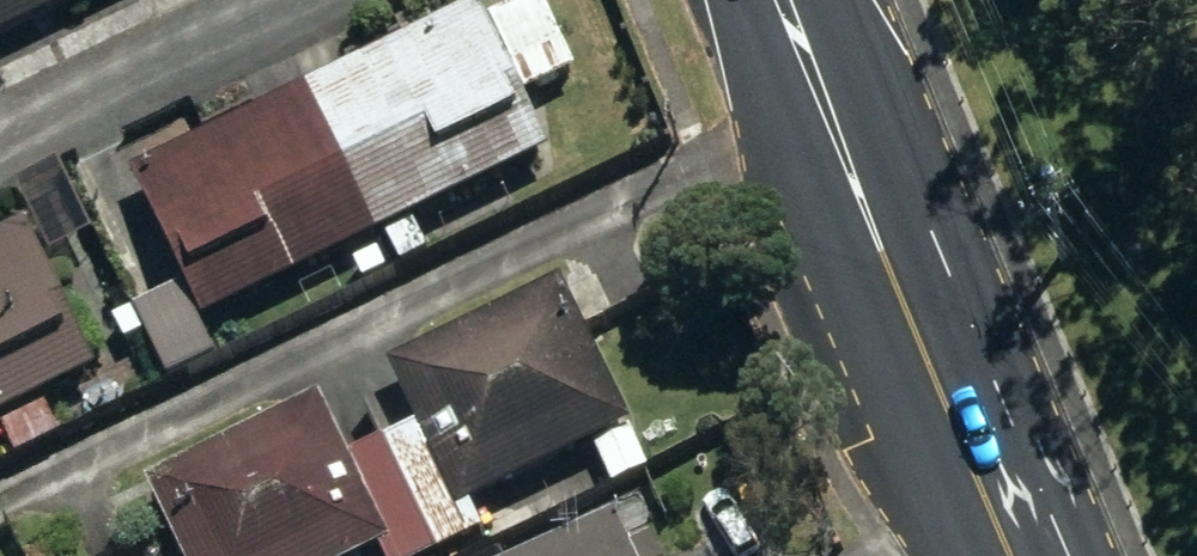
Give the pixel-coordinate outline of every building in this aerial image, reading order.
[(75,0),(0,0),(0,34),(75,0)] [(485,25),(519,99),(565,76),(531,3),(485,25)] [(124,180),(177,291),(195,327),(537,159),(466,15),(124,180)] [(0,239),(0,438),(11,460),(55,439),(36,400),(85,378),(16,232),(0,239)] [(380,248),(390,268),(417,254),(406,235),(380,248)] [(621,433),(550,287),(379,372),(408,431),(372,448),(426,555),(438,555),(473,538),(459,513),(621,433)] [(209,362),(192,327),(174,291),(123,316),(157,386),(209,362)] [(134,490),(168,555),(363,555),(366,554),(367,555),(426,555),(372,448),(339,465),(306,403),(134,490)] [(623,435),(586,454),(605,489),(641,470),(623,435)] [(603,523),(528,555),(617,555),(603,523)] [(638,547),(618,555),(641,555),(638,547)]
